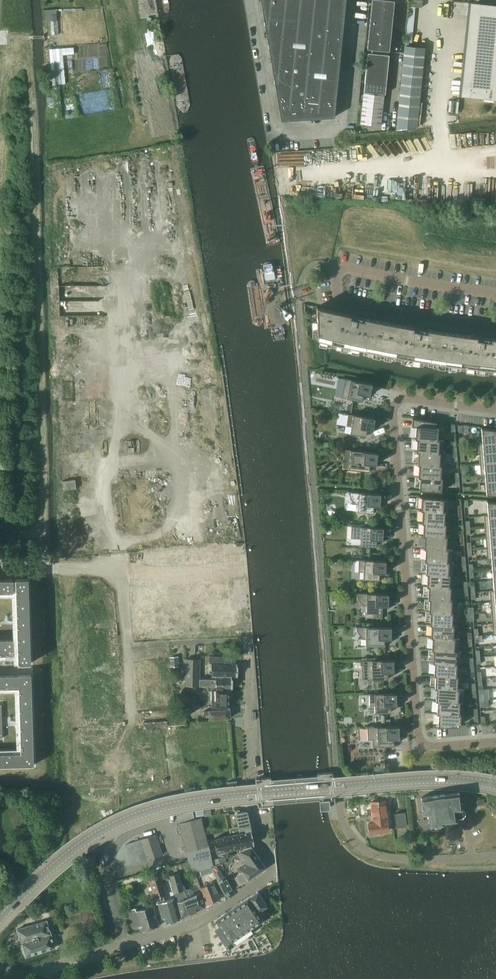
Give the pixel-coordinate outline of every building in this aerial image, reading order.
[(262,10),(308,15),(309,0),(261,0),(261,1),(263,1),(262,10)] [(308,15),(344,18),(346,0),(309,0),(308,15)] [(392,0),(372,0),(367,49),(368,49),(368,50),(370,50),(388,52),(389,52),(394,0),(392,0)] [(495,99),(495,7),(482,6),(472,5),(470,30),(479,31),(475,69),(466,68),(463,93),(478,94),(478,97),(495,99)] [(57,9),(46,10),(46,21),(57,20),(57,9)] [(264,20),(267,35),(305,39),(308,15),(262,10),(263,11),(265,11),(264,20)] [(308,15),(305,39),(311,39),(342,42),(344,18),(308,15)] [(271,59),(309,63),(311,39),(305,39),(267,35),(269,50),(272,50),(271,59)] [(311,39),(309,63),(339,66),(342,42),(311,39)] [(405,46),(404,53),(399,97),(396,125),(396,129),(417,127),(417,122),(425,48),(405,46)] [(74,47),(50,49),(53,85),(65,83),(63,55),(74,54),(74,47)] [(364,93),(360,123),(381,126),(384,95),(384,93),(385,93),(389,54),(388,54),(388,52),(370,50),(369,52),(368,52),(364,92),(366,92),(366,93),(364,93)] [(272,69),(275,84),(307,87),(309,63),(271,59),(271,60),(273,60),(272,69)] [(309,63),(307,87),(337,90),(339,66),(309,63)] [(307,87),(275,84),(275,85),(278,85),(277,94),(280,116),(286,120),(303,119),(307,87)] [(337,90),(307,87),(303,119),(334,117),(337,90)] [(317,307),(318,339),(338,344),(358,348),(376,352),(390,355),(402,357),(422,360),(445,364),(467,366),(487,369),(495,370),(495,338),(491,338),(471,335),(459,334),(449,332),(427,329),(407,326),(396,323),(382,321),(364,317),(345,313),(329,310),(317,307)] [(346,379),(342,397),(362,401),(364,394),(370,395),(372,383),(341,377),(341,378),(346,379)] [(344,413),(343,414),(348,414),(346,426),(351,426),(350,433),(366,436),(367,429),(373,430),(375,418),(344,413)] [(416,426),(415,439),(444,440),(437,439),(438,427),(436,427),(437,422),(412,418),(412,426),(416,426)] [(478,442),(495,441),(495,429),(481,428),(482,441),(478,442)] [(417,439),(416,451),(445,453),(443,453),(444,440),(415,439),(417,439)] [(479,453),(495,452),(495,441),(478,442),(479,453)] [(370,464),(376,465),(377,452),(342,449),(351,450),(349,469),(369,471),(370,464)] [(418,452),(417,464),(444,466),(445,453),(416,451),(416,452),(418,452)] [(480,464),(495,462),(495,452),(479,453),(480,464)] [(481,474),(495,473),(495,462),(480,464),(481,474)] [(419,464),(418,477),(442,478),(440,478),(441,466),(444,466),(417,464),(419,464)] [(486,485),(495,484),(495,473),(481,474),(481,475),(485,475),(486,485)] [(442,478),(418,477),(420,477),(419,490),(441,491),(442,478)] [(75,479),(63,481),(64,490),(76,488),(75,479)] [(486,485),(487,494),(495,495),(495,484),(486,485)] [(350,495),(350,496),(350,497),(351,498),(351,499),(352,500),(353,501),(354,502),(355,503),(356,503),(358,504),(358,511),(373,512),(374,505),(380,506),(381,493),(349,491),(349,492),(350,492),(350,493),(350,494),(350,495)] [(422,497),(421,510),(448,512),(449,498),(422,497)] [(484,515),(495,515),(495,501),(487,501),(488,515),(484,515)] [(423,510),(422,522),(446,524),(444,523),(445,512),(448,512),(421,510),(423,510)] [(485,526),(495,525),(495,515),(484,515),(485,526)] [(424,523),(423,535),(446,537),(447,536),(445,536),(446,524),(422,522),(422,523),(424,523)] [(486,537),(495,536),(495,525),(485,526),(486,537)] [(361,538),(361,545),(376,546),(377,539),(383,539),(383,527),(370,527),(365,526),(352,526),(351,538),(361,538)] [(425,536),(424,548),(453,550),(453,549),(446,549),(446,537),(423,535),(423,536),(425,536)] [(487,548),(495,547),(495,536),(486,537),(487,548)] [(488,559),(495,558),(495,547),(487,548),(488,559)] [(426,548),(425,560),(454,562),(452,562),(453,550),(424,548),(426,548)] [(492,569),(495,569),(495,558),(488,559),(492,559),(492,569)] [(364,572),(363,579),(379,579),(379,572),(385,572),(386,560),(354,559),(354,560),(359,560),(359,571),(364,572)] [(427,561),(426,573),(453,575),(454,562),(425,560),(425,561),(427,561)] [(428,574),(427,586),(451,587),(449,587),(450,575),(453,575),(426,573),(426,574),(428,574)] [(28,578),(16,578),(16,579),(18,663),(31,663),(28,578)] [(0,579),(0,592),(13,591),(13,588),(13,582),(12,582),(12,579),(0,579)] [(429,586),(428,599),(457,600),(450,600),(451,587),(427,586),(429,586)] [(365,604),(366,605),(366,612),(382,612),(382,605),(388,605),(388,593),(357,593),(357,594),(358,594),(358,595),(358,596),(358,597),(358,598),(359,599),(359,600),(360,601),(361,602),(362,603),(364,604),(365,604)] [(430,599),(429,611),(456,613),(457,600),(428,599),(430,599)] [(431,612),(430,624),(459,626),(459,625),(452,625),(453,613),(456,613),(429,611),(429,612),(431,612)] [(432,624),(431,637),(460,638),(458,638),(459,626),(430,624),(432,624)] [(358,633),(361,636),(362,637),(364,638),(366,638),(366,646),(385,645),(385,638),(391,638),(391,626),(354,626),(354,627),(357,627),(357,629),(358,631),(358,633)] [(433,637),(432,649),(461,651),(459,651),(460,638),(431,637),(433,637)] [(0,639),(0,654),(14,654),(14,639),(0,639)] [(434,650),(433,662),(460,664),(461,651),(432,649),(432,650),(434,650)] [(170,657),(171,667),(179,666),(178,656),(170,657)] [(209,656),(209,663),(212,663),(212,676),(216,676),(232,676),(237,677),(237,669),(237,664),(233,664),(233,656),(209,656)] [(186,662),(186,672),(200,671),(200,659),(186,659),(186,662)] [(388,679),(388,672),(394,672),(394,659),(362,660),(362,661),(364,661),(364,678),(363,678),(363,679),(388,679)] [(435,663),(434,675),(458,676),(456,676),(457,664),(460,664),(433,662),(435,663)] [(186,672),(185,685),(193,685),(200,685),(207,685),(216,685),(216,689),(229,689),(232,689),(232,676),(216,676),(216,679),(200,679),(200,671),(186,672)] [(34,765),(31,674),(0,675),(0,688),(19,687),(21,752),(0,753),(0,766),(34,765)] [(436,675),(435,687),(464,689),(457,688),(458,676),(434,675),(436,675)] [(216,685),(207,685),(207,689),(211,689),(212,707),(229,707),(229,689),(216,689),(216,685)] [(437,688),(436,700),(463,702),(464,689),(435,687),(435,688),(437,688)] [(397,705),(396,692),(365,694),(370,694),(370,705),(375,705),(375,712),(391,712),(391,705),(397,705)] [(438,701),(437,713),(461,714),(459,714),(460,702),(463,702),(436,700),(438,701)] [(209,714),(210,720),(230,717),(229,708),(204,711),(204,715),(209,714)] [(461,714),(437,713),(439,713),(438,727),(460,725),(461,714)] [(171,717),(172,725),(186,723),(186,715),(171,717)] [(363,728),(360,728),(361,739),(373,739),(373,746),(394,745),(393,738),(399,738),(399,725),(362,727),(363,728)] [(444,794),(438,794),(442,823),(442,821),(456,819),(455,818),(463,817),(465,814),(464,810),(461,808),(459,792),(445,794),(444,794)] [(442,823),(438,794),(433,795),(421,797),(423,813),(429,812),(430,825),(442,823)] [(373,822),(368,823),(369,831),(376,831),(377,833),(380,833),(380,832),(388,831),(387,821),(392,820),(390,807),(395,807),(393,796),(383,797),(383,802),(371,803),(372,812),(373,815),(373,820),(373,822)] [(239,809),(235,810),(235,813),(239,832),(251,830),(247,811),(240,812),(239,809)] [(190,865),(192,872),(211,867),(210,865),(213,865),(210,848),(201,817),(195,818),(193,811),(177,815),(190,865)] [(395,813),(396,827),(407,825),(405,812),(395,813)] [(251,830),(237,833),(240,847),(254,844),(256,844),(255,835),(252,835),(251,830)] [(237,833),(224,836),(227,850),(240,847),(237,833)] [(125,844),(132,864),(147,859),(148,860),(163,854),(155,834),(140,839),(125,844)] [(227,850),(224,836),(214,838),(217,852),(227,850)] [(244,863),(237,868),(240,872),(237,875),(233,879),(237,887),(266,867),(251,846),(240,851),(237,853),(244,863)] [(95,854),(86,857),(90,868),(99,866),(95,854)] [(213,865),(210,865),(211,867),(214,873),(219,870),(216,864),(213,865)] [(211,867),(192,872),(194,877),(197,876),(201,875),(201,876),(214,873),(211,867)] [(166,868),(159,870),(161,877),(168,875),(166,868)] [(149,873),(147,873),(155,898),(161,896),(166,894),(159,870),(149,873)] [(219,870),(214,873),(226,895),(234,890),(226,876),(224,877),(220,870),(219,870)] [(178,872),(170,875),(182,917),(205,907),(201,891),(187,897),(184,890),(183,890),(178,872)] [(201,887),(207,905),(221,898),(213,882),(201,887)] [(267,905),(264,902),(265,901),(258,891),(252,895),(248,898),(216,919),(220,925),(215,928),(227,946),(230,947),(257,928),(255,924),(262,919),(258,912),(267,905)] [(161,896),(155,898),(157,903),(158,903),(160,911),(165,924),(180,919),(174,898),(163,901),(161,896)] [(128,910),(134,928),(140,926),(142,931),(159,926),(152,905),(136,910),(135,908),(128,910)]
